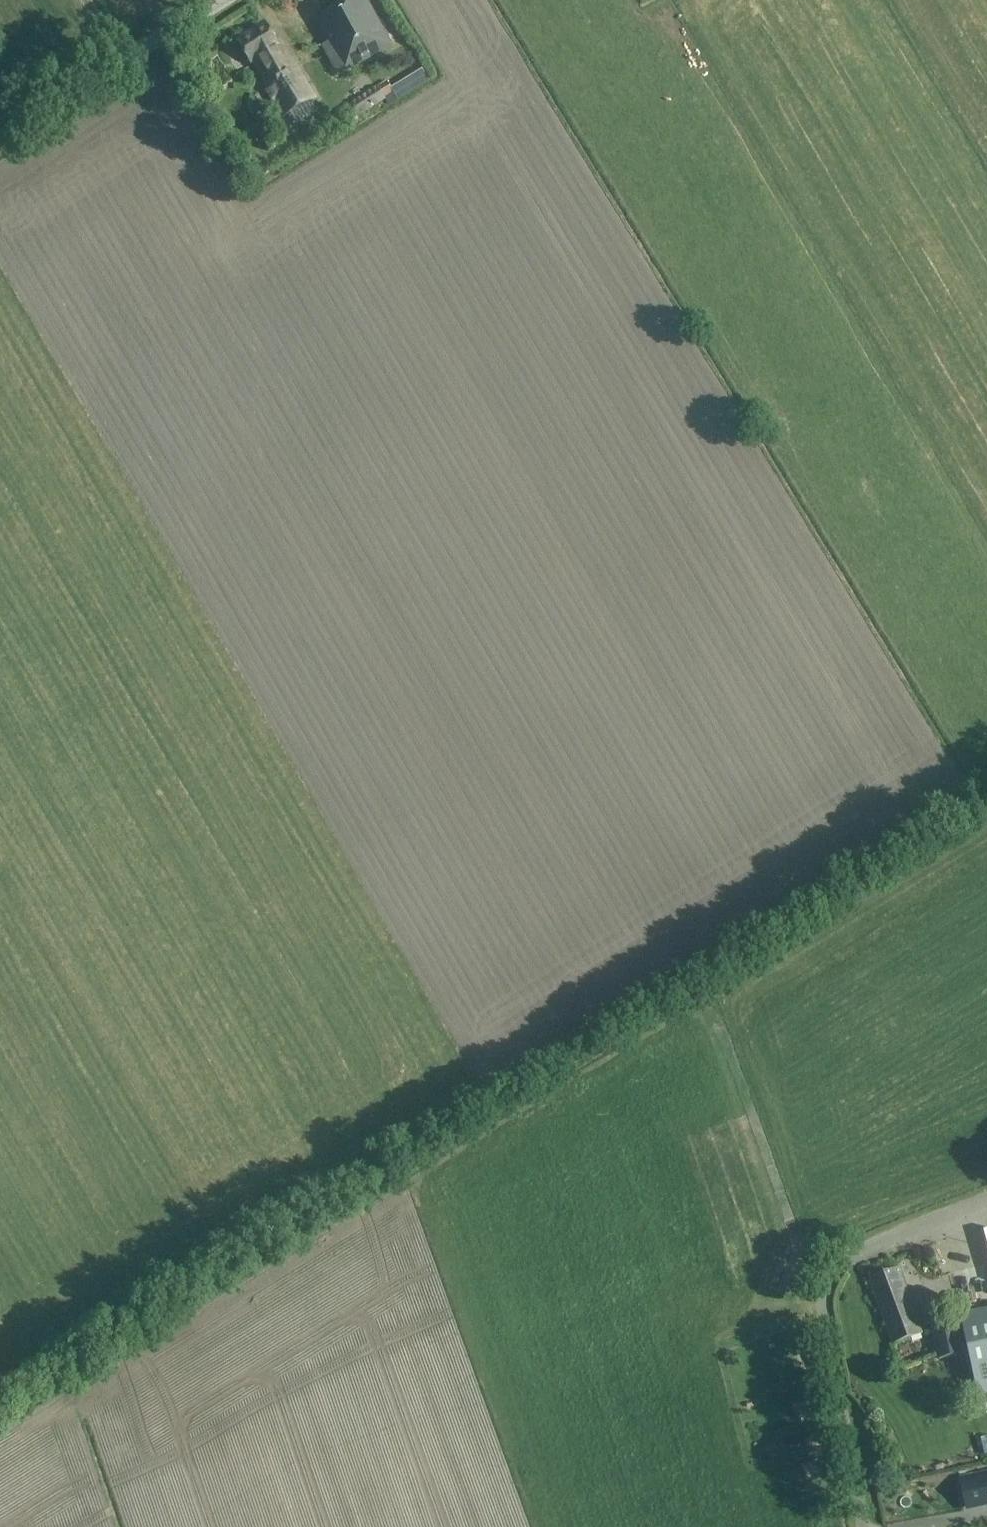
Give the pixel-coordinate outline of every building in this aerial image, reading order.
[(318,21),(330,44),(324,48),(339,76),(345,73),(392,49),(366,0),(359,0),(318,21)] [(240,42),(253,63),(254,62),(275,97),(274,97),(284,114),(313,96),(282,43),(277,46),(266,27),(240,42)] [(355,118),(385,99),(394,93),(387,81),(377,88),(349,106),(355,118)] [(899,1270),(868,1282),(893,1347),(912,1340),(924,1335),(899,1270)] [(962,1320),(979,1398),(986,1396),(986,1314),(962,1320)] [(955,1325),(930,1330),(936,1361),(961,1356),(955,1325)] [(986,1508),(986,1472),(959,1479),(966,1513),(986,1508)]
